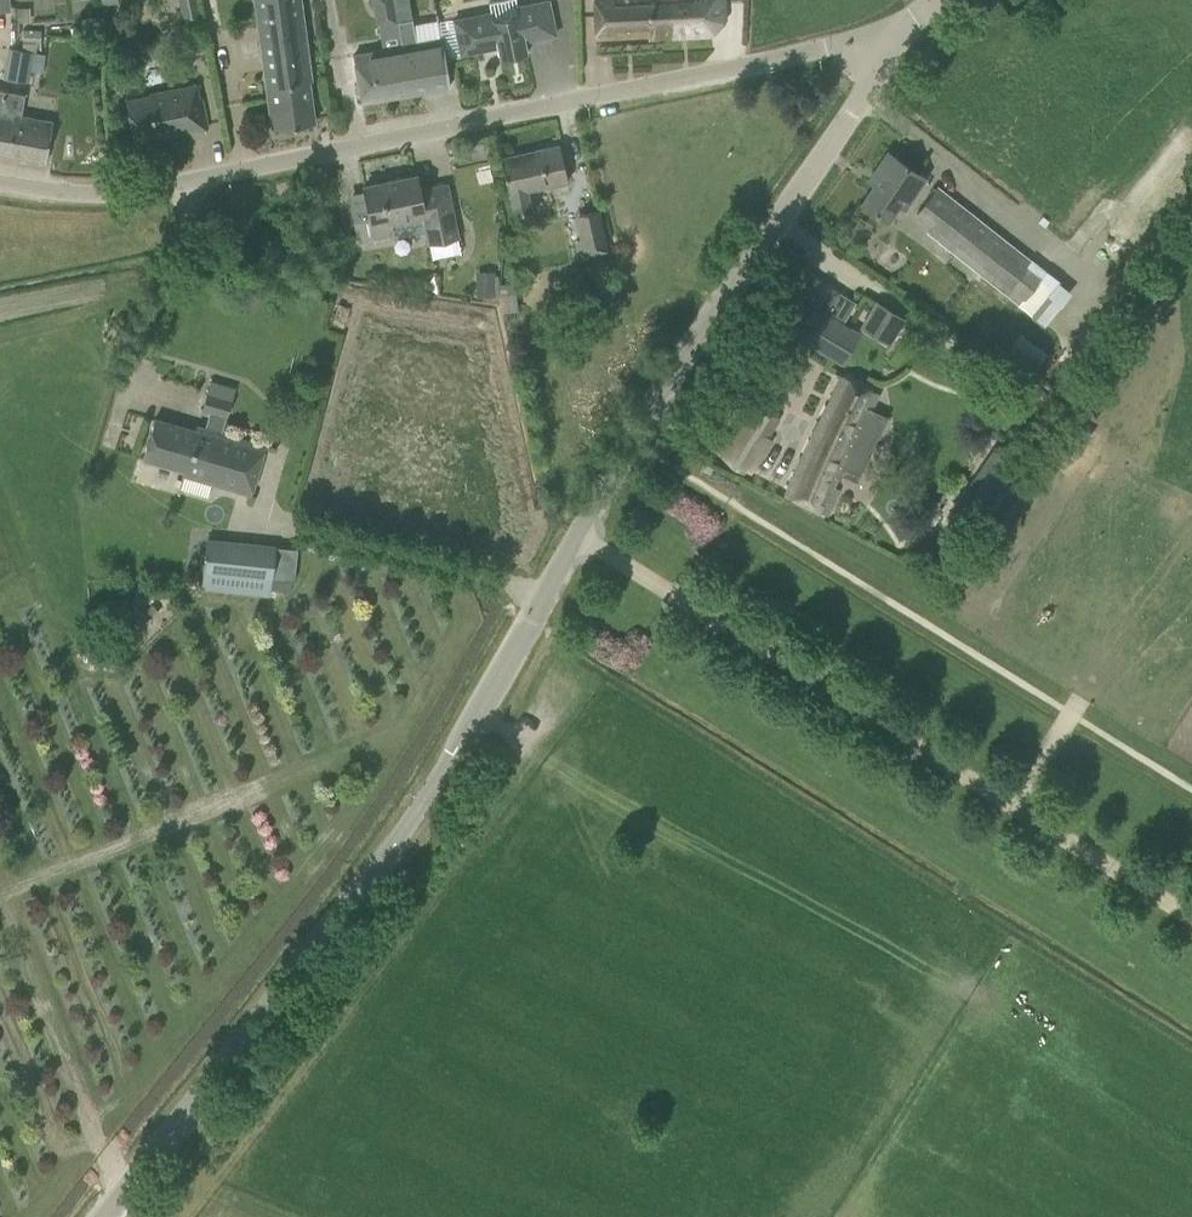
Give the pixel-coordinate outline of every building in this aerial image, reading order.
[(10,10),(9,0),(0,0),(0,11),(10,10)] [(182,21),(199,17),(196,0),(178,0),(182,21)] [(299,0),(255,0),(271,127),(314,122),(309,80),(311,79),(306,41),(310,40),(309,31),(303,32),(299,0)] [(371,9),(396,4),(395,0),(370,0),(371,9)] [(491,12),(452,20),(458,54),(496,46),(499,58),(527,52),(525,40),(555,34),(548,1),(518,7),(517,0),(497,0),(489,2),(491,12)] [(724,0),(593,0),(594,14),(595,39),(647,36),(648,39),(711,35),(725,20),(724,0)] [(94,19),(81,20),(82,35),(95,34),(94,19)] [(381,50),(353,55),(357,78),(361,102),(405,94),(410,93),(449,86),(441,39),(403,46),(400,47),(381,50)] [(4,77),(27,80),(32,51),(8,48),(4,77)] [(125,99),(133,140),(169,133),(169,135),(207,127),(198,83),(163,88),(164,92),(125,99)] [(44,162),(48,138),(51,120),(18,114),(22,92),(0,89),(0,155),(44,162)] [(524,189),(567,180),(559,145),(500,158),(512,214),(529,210),(524,189)] [(874,171),(875,171),(880,175),(861,202),(887,220),(907,191),(913,195),(925,177),(887,151),(874,171)] [(370,219),(352,222),(357,243),(396,235),(394,223),(423,218),(425,229),(428,244),(458,238),(451,207),(446,183),(418,189),(416,175),(363,186),(368,210),(370,219)] [(930,226),(927,230),(1020,304),(1040,280),(1029,272),(1034,264),(1030,260),(936,187),(915,214),(930,226)] [(580,212),(586,236),(577,238),(581,256),(608,249),(598,208),(580,212)] [(850,328),(824,313),(837,292),(812,277),(799,297),(796,295),(778,324),(799,337),(799,339),(809,345),(810,344),(831,357),(850,328)] [(494,280),(476,280),(476,296),(494,295),(494,280)] [(342,292),(332,324),(343,327),(345,318),(352,320),(358,297),(342,292)] [(889,345),(906,317),(876,299),(860,326),(889,345)] [(1034,346),(1023,369),(1044,379),(1055,356),(1034,346)] [(983,349),(976,359),(998,375),(1005,365),(983,349)] [(1015,372),(1005,387),(1032,406),(1043,391),(1015,372)] [(839,479),(880,394),(863,386),(841,375),(800,458),(804,460),(798,472),(794,473),(783,494),(805,505),(827,515),(843,481),(839,479)] [(205,394),(228,401),(232,387),(209,381),(205,394)] [(720,456),(742,470),(775,417),(756,405),(733,442),(730,440),(720,456)] [(249,494),(264,445),(196,425),(194,430),(154,419),(142,457),(183,469),(182,474),(249,494)] [(991,450),(952,508),(970,520),(1009,462),(991,450)] [(201,586),(225,589),(268,595),(274,549),(206,540),(201,586)]
